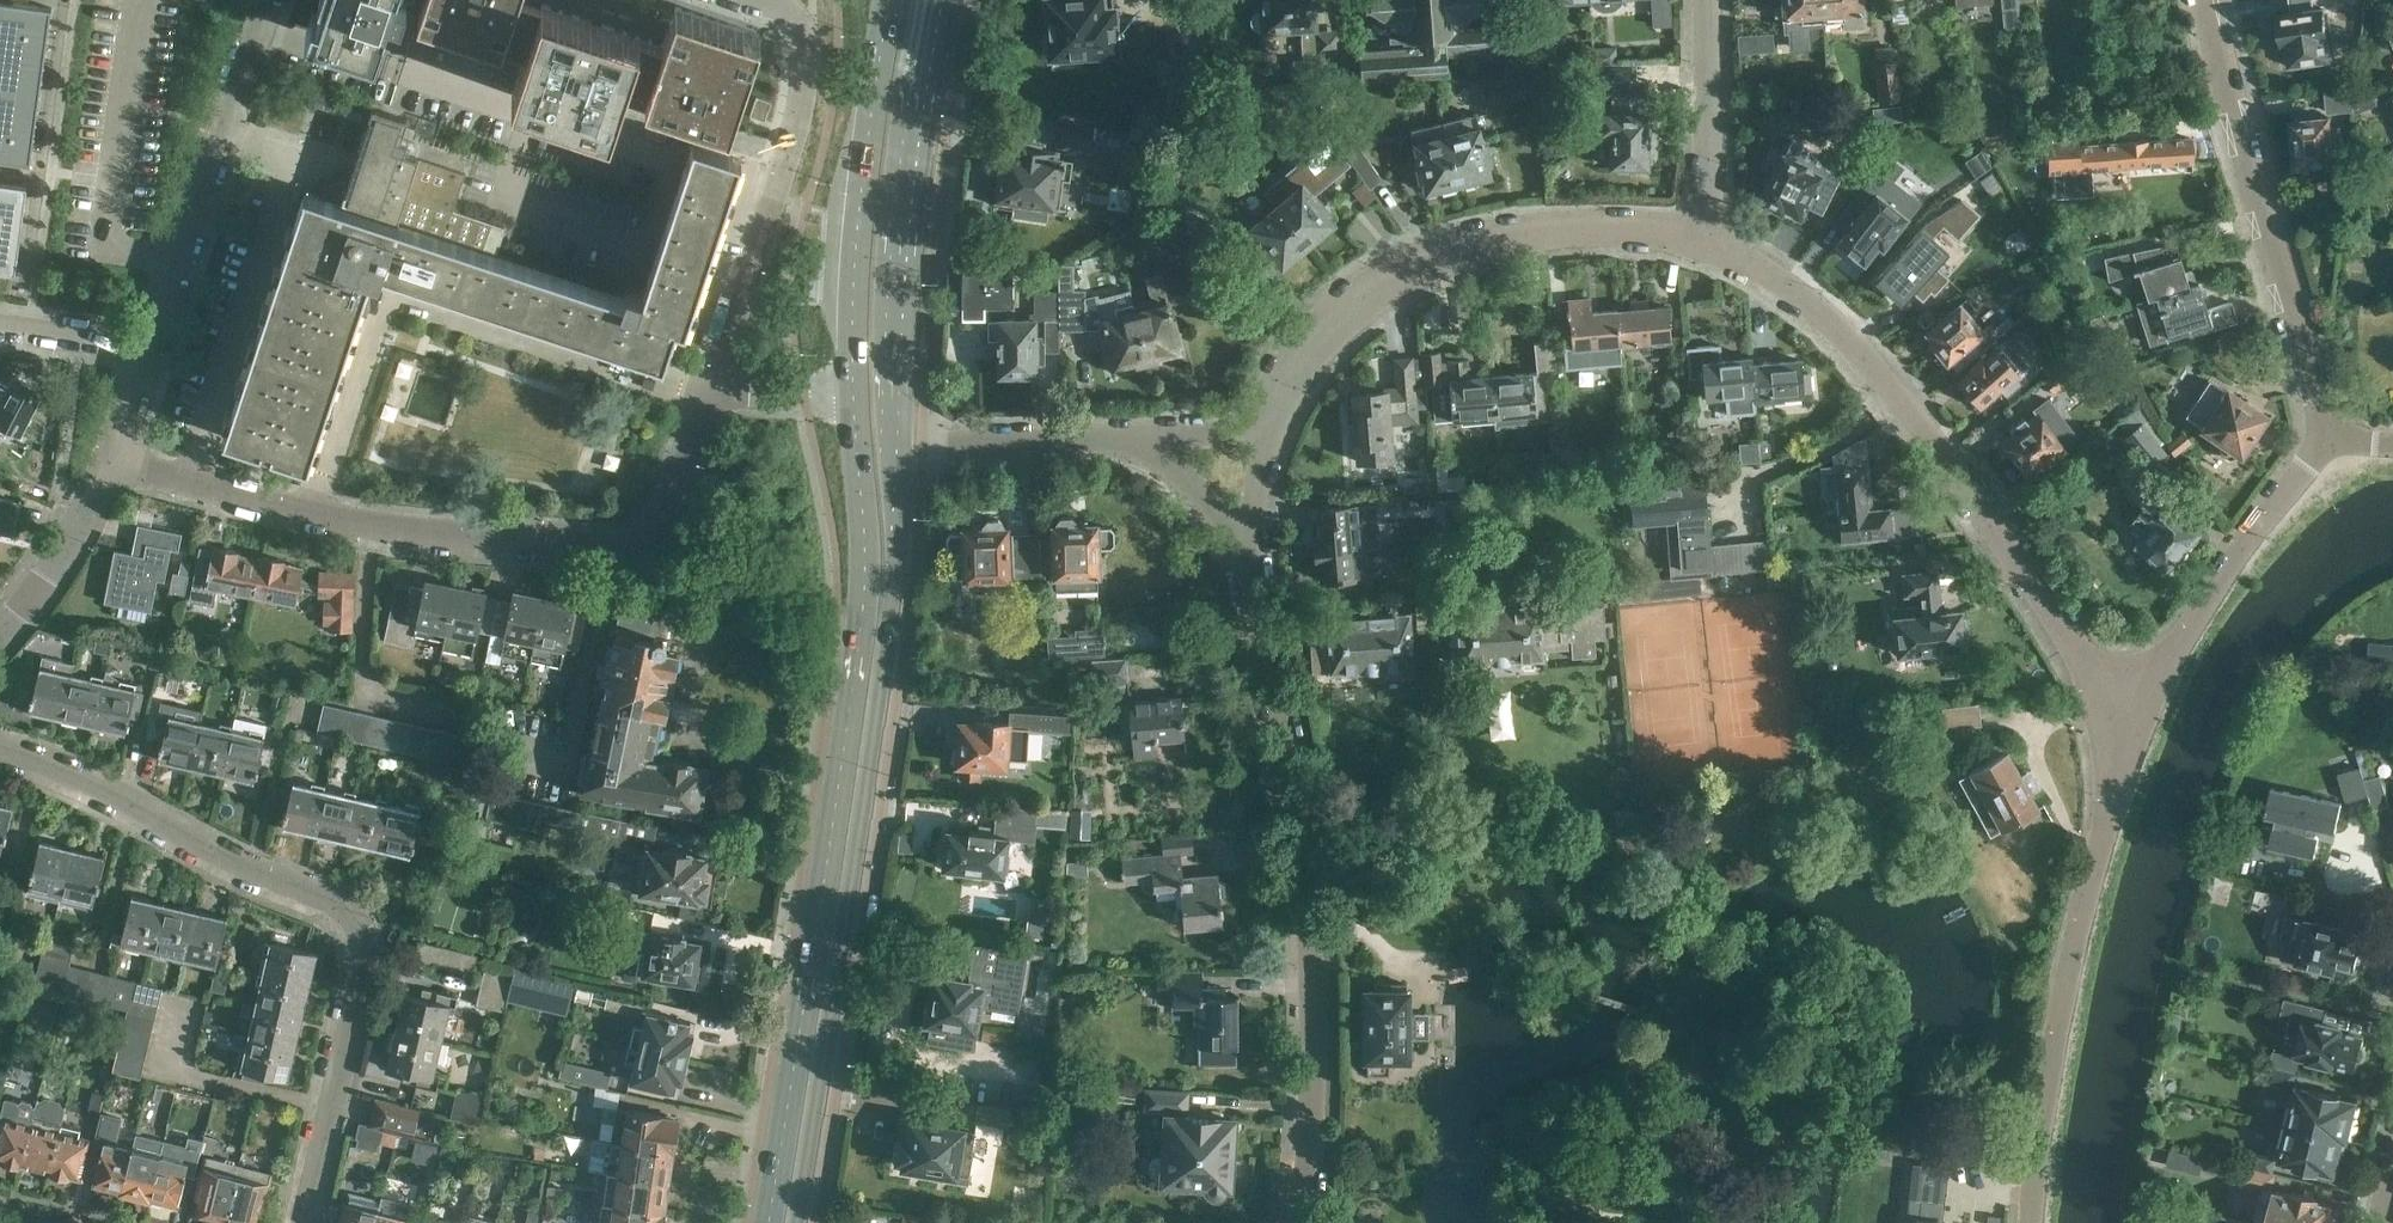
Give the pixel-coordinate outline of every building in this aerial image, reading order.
[(30,163),(51,7),(10,1),(10,0),(0,0),(0,158),(30,163)] [(315,29),(377,50),(386,21),(378,19),(383,3),(401,9),(404,0),(324,0),(315,29)] [(729,126),(759,34),(761,29),(676,0),(423,0),(417,17),(388,106),(419,116),(414,130),(412,137),(475,159),(461,202),(460,207),(511,224),(505,242),(503,249),(502,250),(617,288),(620,279),(640,286),(689,135),(722,146),(729,126)] [(1114,0),(1047,0),(1049,31),(1042,34),(1043,48),(1051,51),(1051,54),(1080,52),(1117,50),(1114,0)] [(1301,29),(1303,58),(1293,58),(1295,83),(1324,83),(1346,81),(1344,51),(1314,53),(1311,28),(1316,28),(1314,0),(1261,0),(1264,32),(1301,29)] [(1365,3),(1365,7),(1369,46),(1359,47),(1361,79),(1432,74),(1442,74),(1449,73),(1447,50),(1505,47),(1503,26),(1456,29),(1487,1),(1494,1),(1494,0),(1370,0),(1365,0),(1365,3)] [(1673,22),(1672,0),(1653,0),(1654,22),(1673,22)] [(1791,30),(1791,32),(1804,31),(1804,23),(1823,22),(1821,0),(1784,0),(1786,30),(1791,30)] [(1823,22),(1843,21),(1844,28),(1855,27),(1855,25),(1861,24),(1860,0),(1821,0),(1823,22)] [(2005,33),(2022,31),(2019,0),(2001,0),(2005,33)] [(2326,12),(2325,12),(2325,7),(2280,14),(2281,19),(2277,21),(2278,31),(2282,33),(2287,64),(2332,57),(2332,51),(2334,51),(2331,35),(2330,36),(2326,12)] [(1757,53),(1756,34),(1737,35),(1738,53),(1757,53)] [(1612,45),(1593,45),(1593,58),(1612,58),(1612,45)] [(1879,98),(1896,97),(1893,47),(1876,47),(1879,98)] [(1207,86),(1204,53),(1170,55),(1173,88),(1207,86)] [(1625,63),(1609,62),(1609,77),(1624,77),(1625,63)] [(1536,67),(1509,69),(1511,86),(1538,83),(1536,67)] [(2330,109),(2354,108),(2356,89),(2329,90),(2330,109)] [(1612,91),(1612,113),(1601,113),(1601,133),(1611,133),(1611,166),(1616,166),(1619,170),(1626,170),(1629,166),(1647,166),(1647,152),(1654,152),(1655,135),(1651,135),(1651,130),(1647,130),(1647,114),(1648,114),(1649,91),(1612,91)] [(2353,115),(2379,104),(2373,91),(2355,99),(2353,115)] [(1827,110),(1826,94),(1811,95),(1789,97),(1790,112),(1827,110)] [(2030,115),(2029,95),(2016,96),(2017,116),(2030,115)] [(750,115),(764,120),(770,101),(756,96),(750,115)] [(2052,98),(2036,99),(2037,110),(2053,109),(2052,98)] [(693,143),(643,295),(626,290),(624,297),(495,255),(504,227),(453,210),(465,173),(464,173),(468,159),(441,150),(437,164),(411,155),(405,153),(409,140),(402,138),(408,119),(374,108),(349,182),(341,180),(338,180),(336,181),(332,175),(324,179),(326,184),(325,185),(323,189),(320,196),(306,191),(225,436),(308,464),(371,275),(380,278),(383,269),(664,363),(676,325),(685,328),(741,158),(693,143)] [(1443,121),(1446,133),(1457,183),(1460,182),(1465,184),(1474,182),(1475,178),(1490,175),(1488,164),(1491,163),(1486,142),(1483,143),(1478,125),(1479,125),(1477,113),(1443,121)] [(2023,144),(2007,115),(1971,120),(1987,149),(2023,144)] [(1057,145),(1091,150),(1095,122),(1060,117),(1057,145)] [(2334,163),(2329,117),(2294,121),(2298,164),(2307,163),(2308,166),(2311,165),(2312,171),(2314,174),(2328,172),(2331,168),(2331,163),(2334,163)] [(1414,141),(1413,141),(1417,158),(1413,159),(1419,181),(1423,180),(1426,191),(1440,187),(1443,189),(1451,187),(1455,183),(1457,183),(1446,133),(1443,121),(1411,129),(1414,141)] [(1349,130),(1336,139),(1370,188),(1383,179),(1349,130)] [(2046,134),(2047,140),(2049,170),(2193,161),(2192,138),(2078,144),(2077,132),(2046,134)] [(1849,139),(1836,133),(1824,157),(1837,163),(1849,139)] [(1370,188),(1336,139),(1326,146),(1343,170),(1340,172),(1358,197),(1370,188)] [(1064,156),(1056,155),(1057,152),(1042,150),(1042,149),(1042,143),(1025,141),(1024,147),(1022,146),(1021,152),(1003,150),(999,176),(996,197),(1000,198),(999,205),(1014,207),(1015,200),(1039,204),(1060,207),(1064,179),(1071,179),(1074,160),(1063,158),(1064,156)] [(1991,166),(1982,152),(1967,161),(1977,175),(1991,166)] [(1759,200),(1764,202),(1762,205),(1773,211),(1775,208),(1780,210),(1781,208),(1799,216),(1819,176),(1802,167),(1803,165),(1783,155),(1759,200)] [(1991,172),(1979,180),(1990,195),(2002,187),(1991,172)] [(15,274),(27,185),(0,181),(0,272),(15,274)] [(1300,182),(1274,204),(1308,243),(1311,241),(1316,241),(1322,236),(1322,232),(1334,222),(1326,212),(1329,210),(1315,193),(1312,196),(1300,182)] [(1908,215),(1866,183),(1852,201),(1864,210),(1840,241),(1851,250),(1849,252),(1861,262),(1864,259),(1866,261),(1880,243),(1884,246),(1908,215)] [(1936,211),(1885,268),(1909,290),(1954,241),(1941,229),(1953,215),(1967,227),(1988,203),(1971,188),(1936,211)] [(1274,204),(1251,223),(1252,223),(1249,226),(1260,239),(1257,242),(1272,259),(1274,256),(1282,265),(1293,256),(1298,256),(1305,250),(1305,245),(1308,243),(1274,204)] [(1139,208),(1144,220),(1154,217),(1149,205),(1139,208)] [(1189,215),(1178,226),(1199,245),(1209,233),(1189,215)] [(1160,231),(1189,256),(1199,245),(1178,226),(1171,220),(1160,231)] [(1132,221),(1116,230),(1121,240),(1137,231),(1132,221)] [(2109,280),(2138,270),(2147,298),(2156,296),(2189,285),(2189,283),(2180,255),(2167,260),(2162,244),(2104,257),(2109,280)] [(1059,324),(1104,324),(1112,355),(1108,356),(1111,365),(1114,364),(1115,367),(1117,366),(1118,369),(1126,367),(1125,364),(1148,358),(1134,303),(1115,308),(1113,300),(1086,300),(1086,289),(1071,289),(1071,285),(1101,268),(1093,255),(1074,265),(1060,264),(1059,289),(1059,290),(1059,320),(1059,324)] [(989,315),(989,319),(989,338),(999,338),(999,373),(1005,373),(1008,377),(1017,377),(1020,373),(1036,373),(1036,358),(1043,358),(1043,340),(1040,340),(1040,335),(1036,335),(1035,320),(1036,318),(1030,318),(1013,319),(1014,268),(963,268),(962,304),(969,305),(969,308),(979,315),(989,315)] [(1151,299),(1134,303),(1148,358),(1167,353),(1168,356),(1178,353),(1177,351),(1180,350),(1179,347),(1182,346),(1180,338),(1177,338),(1166,295),(1168,295),(1162,272),(1146,276),(1151,299)] [(1030,312),(1030,318),(1036,318),(1035,320),(1059,320),(1059,290),(1059,289),(1059,279),(1045,278),(1045,290),(1035,290),(1035,312),(1030,312)] [(2189,285),(2156,296),(2169,336),(2187,330),(2189,336),(2238,320),(2232,301),(2207,309),(2198,281),(2189,283),(2189,285)] [(1572,348),(1580,347),(1581,348),(1621,344),(1618,310),(1592,312),(1591,297),(1568,300),(1572,348)] [(1943,313),(1925,329),(1933,338),(1930,340),(1932,342),(1928,346),(1928,351),(1936,361),(1942,361),(1946,358),(1957,371),(1999,334),(2014,322),(2008,315),(1994,328),(1990,323),(1982,330),(1978,325),(1981,323),(1960,299),(1943,313)] [(1632,308),(1618,310),(1621,344),(1669,340),(1669,339),(1672,339),(1669,305),(1651,307),(1650,300),(1632,301),(1632,308)] [(1533,372),(1492,375),(1496,416),(1526,413),(1527,422),(1552,421),(1550,395),(1549,395),(1547,371),(1556,371),(1554,340),(1534,342),(1537,371),(1533,372)] [(1972,369),(1962,378),(1960,379),(1970,391),(1966,394),(1976,405),(1979,402),(1982,405),(2002,388),(2007,395),(2021,383),(2015,376),(2027,367),(2005,341),(2000,345),(1995,340),(1979,354),(1982,358),(1970,368),(1972,369)] [(1718,343),(1687,346),(1690,378),(1704,376),(1706,396),(1709,396),(1722,395),(1724,411),(1757,408),(1756,398),(1755,392),(1752,364),(1753,364),(1753,357),(1720,360),(1718,343)] [(1449,359),(1451,380),(1444,381),(1441,352),(1424,353),(1427,387),(1433,386),(1436,422),(1496,416),(1492,375),(1472,377),(1470,357),(1449,359)] [(1418,421),(1417,408),(1424,408),(1420,356),(1395,359),(1397,387),(1385,388),(1385,391),(1354,394),(1359,461),(1366,461),(1366,462),(1396,460),(1393,423),(1418,421)] [(447,359),(442,374),(456,378),(461,364),(447,359)] [(1800,359),(1753,364),(1755,392),(1756,398),(1803,394),(1803,391),(1811,390),(1810,373),(1801,374),(1800,359)] [(20,434),(44,389),(16,375),(10,384),(0,380),(0,424),(20,434)] [(2185,417),(2223,442),(2221,446),(2221,452),(2229,457),(2234,456),(2237,451),(2240,453),(2266,415),(2210,378),(2185,417)] [(2038,410),(2027,419),(2024,416),(2010,427),(2013,432),(2003,439),(2008,445),(2006,449),(2010,455),(2014,454),(2019,460),(2017,464),(2021,470),(2025,470),(2030,475),(2064,450),(2061,445),(2063,443),(2053,429),(2061,423),(2048,405),(2039,412),(2038,410)] [(2138,408),(2119,423),(2126,432),(2120,437),(2143,466),(2155,456),(2146,445),(2135,430),(2145,422),(2138,408)] [(1694,429),(1693,415),(1674,417),(1675,431),(1694,429)] [(2191,441),(2183,432),(2168,444),(2167,445),(2174,455),(2191,441)] [(1835,466),(1825,467),(1827,495),(1830,496),(1838,495),(1840,514),(1872,510),(1867,464),(1864,437),(1836,454),(1835,466)] [(1770,438),(1760,439),(1760,441),(1761,456),(1772,455),(1770,438)] [(1760,441),(1739,443),(1741,462),(1762,461),(1761,456),(1760,441)] [(1581,471),(1580,451),(1564,451),(1564,472),(1581,471)] [(1436,464),(1437,491),(1447,490),(1446,463),(1436,464)] [(1626,500),(1625,508),(1627,515),(1632,518),(1633,525),(1666,522),(1671,578),(1701,575),(1713,573),(1710,546),(1705,478),(1691,479),(1690,479),(1630,483),(1631,491),(1631,496),(1628,499),(1626,500)] [(13,535),(20,501),(2,498),(4,489),(0,487),(0,533),(13,535)] [(2149,534),(2138,545),(2165,569),(2167,566),(2168,568),(2174,567),(2183,557),(2182,552),(2181,550),(2196,533),(2183,521),(2185,519),(2157,496),(2143,513),(2140,511),(2132,521),(2149,534)] [(1316,537),(1314,537),(1315,551),(1367,548),(1379,547),(1376,504),(1324,508),(1325,523),(1315,523),(1316,537)] [(1872,510),(1840,514),(1840,520),(1841,528),(1842,542),(1847,542),(1847,543),(1897,537),(1897,535),(1916,533),(1921,533),(1919,505),(1872,510)] [(1056,589),(1064,589),(1098,588),(1097,576),(1102,576),(1102,560),(1098,560),(1098,547),(1112,546),(1115,543),(1114,530),(1110,526),(1095,526),(1095,524),(1076,525),(1076,520),(1071,516),(1060,516),(1056,521),(1056,526),(1054,526),(1056,589)] [(953,553),(954,574),(966,574),(966,579),(987,578),(988,592),(1009,591),(1008,579),(1012,579),(1010,537),(1006,538),(1006,528),(1003,528),(1003,524),(999,519),(988,519),(984,525),(984,529),(963,529),(963,531),(951,531),(946,536),(947,548),(952,553),(953,553)] [(114,549),(104,602),(151,611),(157,579),(164,580),(171,549),(178,551),(182,533),(138,524),(132,553),(114,549)] [(1461,537),(1461,525),(1449,525),(1449,537),(1461,537)] [(1015,547),(1013,547),(1014,576),(1042,575),(1041,547),(1039,547),(1038,534),(1014,535),(1015,547)] [(1770,540),(1757,541),(1760,569),(1773,567),(1771,546),(1770,540)] [(1757,541),(1744,542),(1746,570),(1760,569),(1757,541)] [(1744,542),(1730,544),(1732,571),(1746,570),(1744,542)] [(1925,552),(1924,542),(1914,543),(1915,553),(1925,552)] [(197,543),(188,583),(206,587),(254,596),(261,558),(239,554),(239,550),(197,543)] [(1730,544),(1710,546),(1713,573),(1732,571),(1730,544)] [(1367,548),(1315,551),(1317,567),(1320,567),(1321,580),(1345,578),(1346,593),(1375,590),(1374,574),(1369,575),(1367,548)] [(261,558),(254,596),(274,600),(275,593),(297,597),(303,566),(283,563),(284,559),(262,555),(261,558)] [(1470,573),(1470,561),(1452,562),(1453,574),(1470,573)] [(185,594),(188,575),(174,572),(170,591),(185,594)] [(319,596),(330,596),(329,600),(324,600),(323,625),(328,625),(328,630),(349,631),(351,597),(354,597),(354,573),(320,572),(319,596)] [(1896,631),(1891,631),(1893,650),(1898,649),(1898,652),(1921,650),(1922,654),(1937,652),(1937,648),(1962,646),(1961,638),(1967,637),(1965,619),(1960,619),(1959,610),(1937,612),(1936,605),(1941,605),(1941,602),(1938,602),(1935,572),(1904,575),(1906,592),(1916,591),(1917,605),(1893,607),(1896,631)] [(1671,578),(1647,580),(1649,599),(1702,594),(1701,575),(1671,578)] [(410,588),(395,585),(382,642),(412,649),(414,637),(445,644),(456,588),(425,582),(423,590),(410,588)] [(456,588),(445,644),(443,652),(472,658),(477,632),(489,635),(497,600),(484,597),(484,594),(456,588)] [(497,600),(489,635),(504,638),(501,655),(530,661),(543,597),(514,591),(511,603),(497,600)] [(543,597),(530,661),(561,668),(565,647),(577,650),(585,614),(573,612),(574,604),(543,597)] [(1456,606),(1457,627),(1449,628),(1450,646),(1458,645),(1459,663),(1545,658),(1544,649),(1572,647),(1573,656),(1596,654),(1595,638),(1606,637),(1604,605),(1559,607),(1561,626),(1543,627),(1541,601),(1456,606)] [(673,671),(676,652),(664,649),(666,637),(655,636),(658,616),(619,609),(611,655),(606,654),(601,680),(605,681),(603,690),(593,688),(591,699),(593,699),(593,697),(596,697),(596,701),(601,702),(593,750),(586,749),(579,792),(664,807),(663,813),(685,817),(686,810),(698,812),(706,769),(689,766),(690,763),(668,759),(668,763),(653,760),(661,714),(665,715),(665,713),(673,714),(676,699),(668,697),(669,695),(674,688),(676,680),(673,671)] [(1310,612),(1313,662),(1314,671),(1413,665),(1410,609),(1326,613),(1325,611),(1310,612)] [(1076,635),(1047,636),(1048,658),(1106,655),(1104,627),(1075,629),(1076,635)] [(97,637),(94,651),(109,654),(112,640),(97,637)] [(146,666),(160,669),(164,652),(149,649),(146,666)] [(164,652),(160,669),(170,671),(174,654),(164,652)] [(30,711),(61,718),(72,672),(75,663),(43,656),(30,711)] [(1127,656),(1092,658),(1094,683),(1130,680),(1127,656)] [(106,671),(104,677),(93,726),(126,733),(136,687),(135,686),(135,683),(120,680),(107,671),(106,671)] [(72,672),(61,718),(93,726),(104,677),(91,674),(91,676),(72,672)] [(1181,696),(1131,701),(1136,756),(1159,754),(1158,753),(1157,736),(1185,734),(1181,696)] [(1979,702),(1942,706),(1945,727),(1981,723),(1979,702)] [(324,703),(321,716),(348,723),(351,709),(324,703)] [(1942,706),(1912,710),(1915,730),(1945,727),(1942,706)] [(351,709),(348,723),(345,737),(365,742),(372,714),(351,709)] [(1029,761),(1030,741),(1031,730),(1071,732),(1072,717),(1011,713),(1010,725),(978,722),(978,725),(959,723),(958,746),(954,750),(953,759),(957,764),(961,765),(960,775),(981,776),(982,767),(1006,769),(1007,759),(1029,761)] [(159,760),(191,767),(202,721),(170,714),(159,760)] [(372,714),(365,742),(379,745),(385,717),(372,714)] [(202,721),(191,767),(223,774),(236,716),(233,728),(202,721)] [(236,716),(223,774),(255,781),(268,724),(236,716)] [(321,716),(318,731),(345,737),(348,723),(321,716)] [(385,717),(379,745),(392,748),(399,720),(385,717)] [(399,720),(392,748),(406,751),(412,723),(399,720)] [(412,723),(406,751),(420,755),(427,726),(412,723)] [(427,726),(420,755),(434,758),(440,729),(427,726)] [(440,729),(434,758),(447,761),(453,732),(440,729)] [(453,732),(447,761),(476,768),(483,739),(453,732)] [(2007,750),(1958,778),(1990,834),(2038,807),(2030,792),(2032,791),(2023,775),(2021,776),(2007,750)] [(2390,804),(2381,774),(2365,779),(2374,809),(2390,804)] [(293,781),(288,803),(283,827),(315,834),(326,788),(293,781)] [(2272,787),(2269,803),(2266,815),(2277,818),(2275,825),(2274,825),(2270,844),(2315,855),(2319,839),(2319,837),(2317,835),(2316,834),(2309,833),(2311,825),(2336,830),(2342,802),(2272,787)] [(326,788),(315,834),(347,841),(357,795),(326,788)] [(492,791),(488,810),(486,818),(535,828),(538,818),(608,832),(607,841),(639,847),(646,848),(651,823),(621,819),(621,818),(492,791)] [(357,795),(347,841),(378,848),(389,803),(357,795)] [(12,805),(0,802),(0,853),(12,805)] [(389,803),(378,848),(410,856),(421,810),(389,803)] [(994,832),(970,829),(969,834),(948,832),(944,866),(1003,873),(1005,853),(1008,853),(1009,839),(1034,841),(1036,823),(1055,825),(1057,810),(1038,808),(1038,809),(1004,806),(1002,819),(995,819),(994,832)] [(1092,833),(1091,807),(1071,808),(1072,834),(1092,833)] [(1150,855),(1123,857),(1125,881),(1153,879),(1153,886),(1179,884),(1182,927),(1222,924),(1217,873),(1182,876),(1180,852),(1194,851),(1192,832),(1162,835),(1163,852),(1150,853),(1150,855)] [(29,889),(61,896),(73,847),(40,839),(29,889)] [(73,847),(61,896),(93,904),(105,854),(73,847)] [(665,851),(646,848),(639,847),(633,890),(648,892),(647,897),(663,899),(664,895),(698,899),(699,896),(705,897),(707,880),(702,879),(705,857),(690,855),(690,851),(665,847),(665,851)] [(1086,860),(1066,861),(1066,876),(1088,874),(1086,860)] [(5,885),(8,869),(0,867),(0,883),(5,885)] [(120,944),(152,951),(164,901),(132,894),(120,944)] [(591,899),(565,895),(560,920),(586,925),(591,899)] [(2312,919),(2316,905),(2292,899),(2286,923),(2305,928),(2297,960),(2334,969),(2336,961),(2357,966),(2358,961),(2363,958),(2365,947),(2363,943),(2363,941),(2342,936),(2344,927),(2312,919)] [(164,901),(152,951),(184,959),(196,909),(164,901)] [(196,909),(184,959),(217,966),(228,916),(196,909)] [(632,929),(628,951),(640,953),(637,973),(693,982),(694,978),(698,979),(700,963),(695,962),(698,943),(684,941),(684,937),(665,934),(664,937),(650,935),(651,933),(632,929)] [(421,940),(416,957),(473,971),(478,954),(421,940)] [(46,941),(42,955),(70,962),(73,947),(46,941)] [(270,941),(263,972),(312,983),(319,952),(270,941)] [(929,1037),(950,1041),(972,1044),(974,1034),(977,1034),(981,1011),(985,1011),(985,1007),(1018,1013),(1028,953),(975,943),(968,980),(948,977),(948,981),(933,979),(926,1022),(931,1023),(929,1037)] [(42,955),(39,968),(65,976),(68,964),(69,964),(70,962),(42,955)] [(486,961),(476,1004),(503,1010),(513,968),(486,961)] [(65,976),(61,992),(74,995),(82,968),(69,964),(68,964),(65,976)] [(39,968),(35,985),(61,992),(65,976),(39,968)] [(82,968),(74,995),(89,999),(96,971),(82,968)] [(574,981),(513,968),(507,994),(567,1009),(574,981)] [(89,999),(128,1009),(131,997),(135,981),(96,971),(89,999)] [(1201,971),(1157,971),(1157,997),(1170,997),(1170,1003),(1197,1003),(1196,1045),(1235,1045),(1236,998),(1225,998),(1225,989),(1201,989),(1201,971)] [(263,972),(256,1003),(305,1014),(312,983),(263,972)] [(227,977),(213,974),(210,989),(224,992),(227,977)] [(135,981),(131,997),(159,1004),(163,988),(156,986),(157,981),(152,980),(151,985),(135,981)] [(1387,1072),(1387,1062),(1411,1061),(1411,1041),(1419,1041),(1418,1035),(1426,1035),(1426,1021),(1424,1021),(1424,1011),(1407,1011),(1407,988),(1405,988),(1405,982),(1379,982),(1379,989),(1366,989),(1365,1013),(1360,1013),(1360,1037),(1365,1037),(1365,1057),(1368,1057),(1368,1072),(1387,1072)] [(404,993),(395,1033),(442,1044),(450,1008),(457,1009),(461,996),(425,987),(422,997),(404,993)] [(644,999),(609,991),(605,1007),(641,1015),(644,999)] [(2275,1050),(2271,1063),(2297,1070),(2301,1055),(2332,1063),(2333,1059),(2355,1065),(2356,1060),(2363,1057),(2366,1052),(2366,1045),(2361,1040),(2363,1033),(2342,1028),(2343,1025),(2336,1023),(2337,1021),(2327,1019),(2330,1007),(2288,996),(2282,1019),(2290,1021),(2287,1033),(2300,1036),(2295,1055),(2275,1050)] [(128,1009),(128,1011),(156,1018),(159,1004),(131,997),(128,1009)] [(84,1004),(69,1000),(63,1004),(60,1014),(64,1020),(79,1024),(87,1019),(88,1011),(84,1004)] [(253,1017),(248,1035),(298,1046),(305,1014),(256,1003),(252,1003),(244,1001),(241,1014),(253,1017)] [(128,1011),(124,1026),(152,1033),(156,1018),(128,1011)] [(635,1024),(631,1044),(688,1058),(694,1031),(689,1030),(691,1021),(648,1011),(644,1026),(635,1024)] [(124,1026),(121,1039),(148,1046),(152,1033),(124,1026)] [(241,1067),(245,1068),(243,1076),(264,1081),(266,1073),(290,1078),(298,1046),(248,1035),(248,1036),(235,1033),(232,1045),(245,1048),(241,1067)] [(442,1044),(395,1033),(386,1070),(406,1074),(403,1084),(439,1092),(441,1081),(433,1079),(442,1044)] [(121,1039),(117,1053),(145,1060),(148,1046),(121,1039)] [(688,1058),(631,1044),(626,1063),(634,1065),(631,1081),(675,1092),(677,1082),(682,1083),(688,1058)] [(145,1060),(117,1053),(113,1071),(141,1077),(145,1060)] [(563,1060),(559,1075),(584,1081),(608,1087),(611,1072),(587,1066),(563,1060)] [(2297,1070),(2271,1063),(2267,1079),(2286,1084),(2284,1095),(2287,1098),(2289,1098),(2284,1121),(2289,1123),(2348,1138),(2357,1101),(2340,1097),(2341,1095),(2315,1088),(2314,1090),(2293,1085),(2297,1070)] [(149,1083),(145,1099),(161,1102),(164,1088),(149,1083)] [(1145,1087),(1144,1106),(1187,1109),(1189,1090),(1145,1087)] [(486,1095),(457,1088),(451,1114),(480,1121),(486,1095)] [(88,1109),(101,1112),(104,1100),(105,1094),(92,1091),(88,1109)] [(21,1162),(32,1116),(35,1105),(31,1104),(30,1101),(21,1099),(19,1101),(5,1098),(0,1120),(0,1157),(1,1157),(2,1160),(20,1164),(21,1162)] [(420,1109),(376,1098),(373,1111),(417,1122),(420,1109)] [(273,1116),(276,1103),(260,1100),(259,1105),(255,1104),(253,1112),(273,1116)] [(1010,1108),(979,1103),(976,1122),(1007,1126),(1010,1108)] [(617,1107),(612,1141),(672,1150),(673,1150),(678,1119),(663,1116),(662,1114),(617,1107)] [(373,1111),(369,1124),(384,1128),(413,1136),(417,1122),(373,1111)] [(1166,1115),(1162,1180),(1206,1183),(1206,1188),(1207,1190),(1209,1192),(1211,1194),(1213,1195),(1216,1195),(1219,1195),(1221,1194),(1223,1192),(1226,1189),(1226,1184),(1228,1184),(1232,1119),(1166,1115)] [(32,1116),(21,1162),(50,1169),(61,1124),(32,1116)] [(939,1121),(927,1119),(927,1123),(910,1120),(907,1140),(901,1139),(898,1159),(903,1160),(902,1165),(968,1177),(972,1154),(970,1153),(974,1131),(938,1125),(939,1121)] [(384,1128),(369,1124),(360,1122),(357,1137),(359,1138),(358,1144),(377,1149),(378,1142),(380,1142),(384,1128)] [(2246,1164),(2262,1168),(2273,1171),(2277,1156),(2297,1161),(2296,1164),(2318,1169),(2318,1166),(2334,1170),(2338,1153),(2344,1154),(2348,1138),(2289,1123),(2284,1143),(2273,1140),(2270,1154),(2250,1149),(2246,1164)] [(61,1124),(50,1169),(49,1171),(69,1176),(69,1174),(80,1177),(90,1137),(80,1135),(81,1128),(61,1124)] [(160,1153),(149,1196),(178,1203),(188,1160),(190,1153),(199,1155),(201,1150),(205,1135),(206,1130),(192,1127),(187,1151),(178,1149),(176,1157),(160,1153)] [(132,1147),(122,1189),(149,1196),(160,1153),(163,1140),(136,1133),(132,1147)] [(205,1135),(201,1150),(213,1153),(217,1138),(205,1135)] [(93,1182),(122,1189),(132,1147),(103,1140),(93,1182)] [(612,1141),(607,1171),(667,1180),(672,1150),(612,1141)] [(2206,1156),(2172,1147),(2167,1164),(2201,1173),(2206,1156)] [(207,1155),(196,1197),(200,1198),(197,1209),(226,1217),(237,1174),(239,1163),(235,1162),(234,1160),(226,1158),(224,1159),(207,1155)] [(1946,1222),(1941,1221),(1944,1199),(1942,1199),(1943,1191),(1945,1191),(1948,1166),(1916,1162),(1914,1184),(1922,1185),(1918,1222),(1946,1222)] [(226,1217),(249,1222),(255,1222),(257,1214),(262,1215),(273,1172),(239,1163),(237,1174),(226,1217)] [(2273,1171),(2262,1168),(2258,1186),(2277,1190),(2277,1189),(2281,1173),(2273,1171)] [(607,1171),(602,1203),(664,1212),(662,1212),(667,1180),(607,1171)] [(549,1184),(547,1195),(562,1197),(563,1187),(549,1184)] [(2332,1218),(2329,1217),(2332,1203),(2318,1199),(2318,1197),(2313,1195),(2312,1193),(2305,1191),(2305,1194),(2292,1191),(2292,1192),(2277,1189),(2277,1190),(2275,1200),(2270,1199),(2269,1201),(2265,1201),(2260,1220),(2261,1222),(2330,1222),(2332,1218)] [(346,1202),(344,1202),(339,1222),(374,1222),(378,1210),(381,1199),(349,1192),(346,1202)] [(664,1212),(602,1203),(599,1222),(663,1222),(664,1212)] [(374,1222),(410,1222),(411,1218),(378,1210),(374,1222)] [(539,1212),(530,1210),(527,1222),(537,1222),(539,1212)] [(1987,1215),(1987,1222),(2000,1222),(2000,1216),(1987,1215)]
